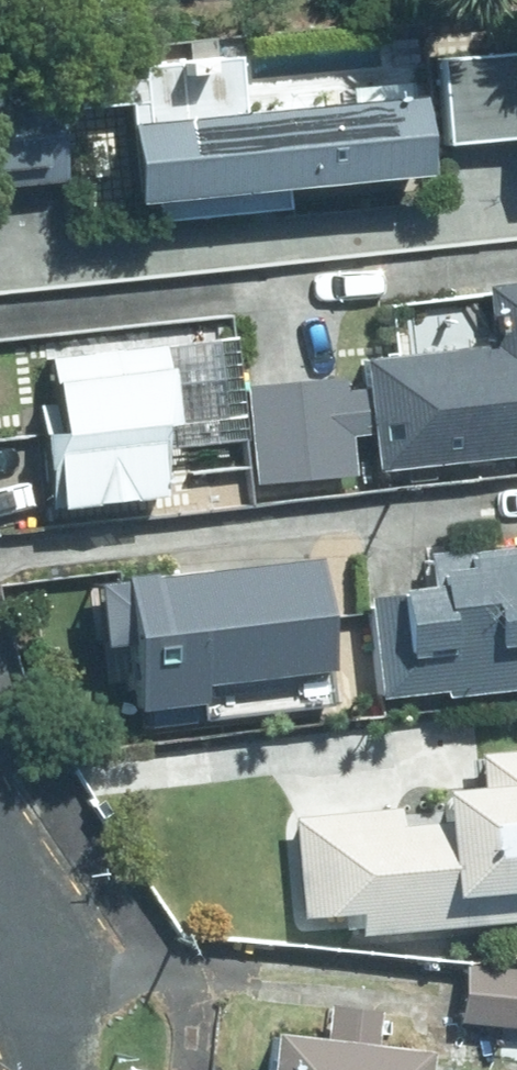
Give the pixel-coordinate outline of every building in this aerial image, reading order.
[(516,138),(516,52),(438,61),(447,145),(516,138)] [(400,96),(118,132),(128,209),(410,173),(400,96)] [(50,99),(0,105),(0,189),(60,182),(50,99)] [(347,437),(374,437),(379,467),(516,442),(516,281),(489,286),(498,335),(360,360),(365,388),(342,388),(342,387),(332,388),(319,389),(319,390),(253,397),(262,481),(351,471),(347,437)] [(60,505),(156,497),(144,353),(48,361),(60,505)] [(324,687),(309,549),(123,568),(138,707),(324,687)] [(384,697),(516,681),(516,549),(368,567),(384,697)] [(285,821),(295,940),(516,921),(516,745),(477,751),(486,804),(285,821)] [(459,1016),(516,1024),(516,970),(466,963),(459,1016)] [(423,1048),(270,1032),(266,1069),(421,1069),(423,1048)]
